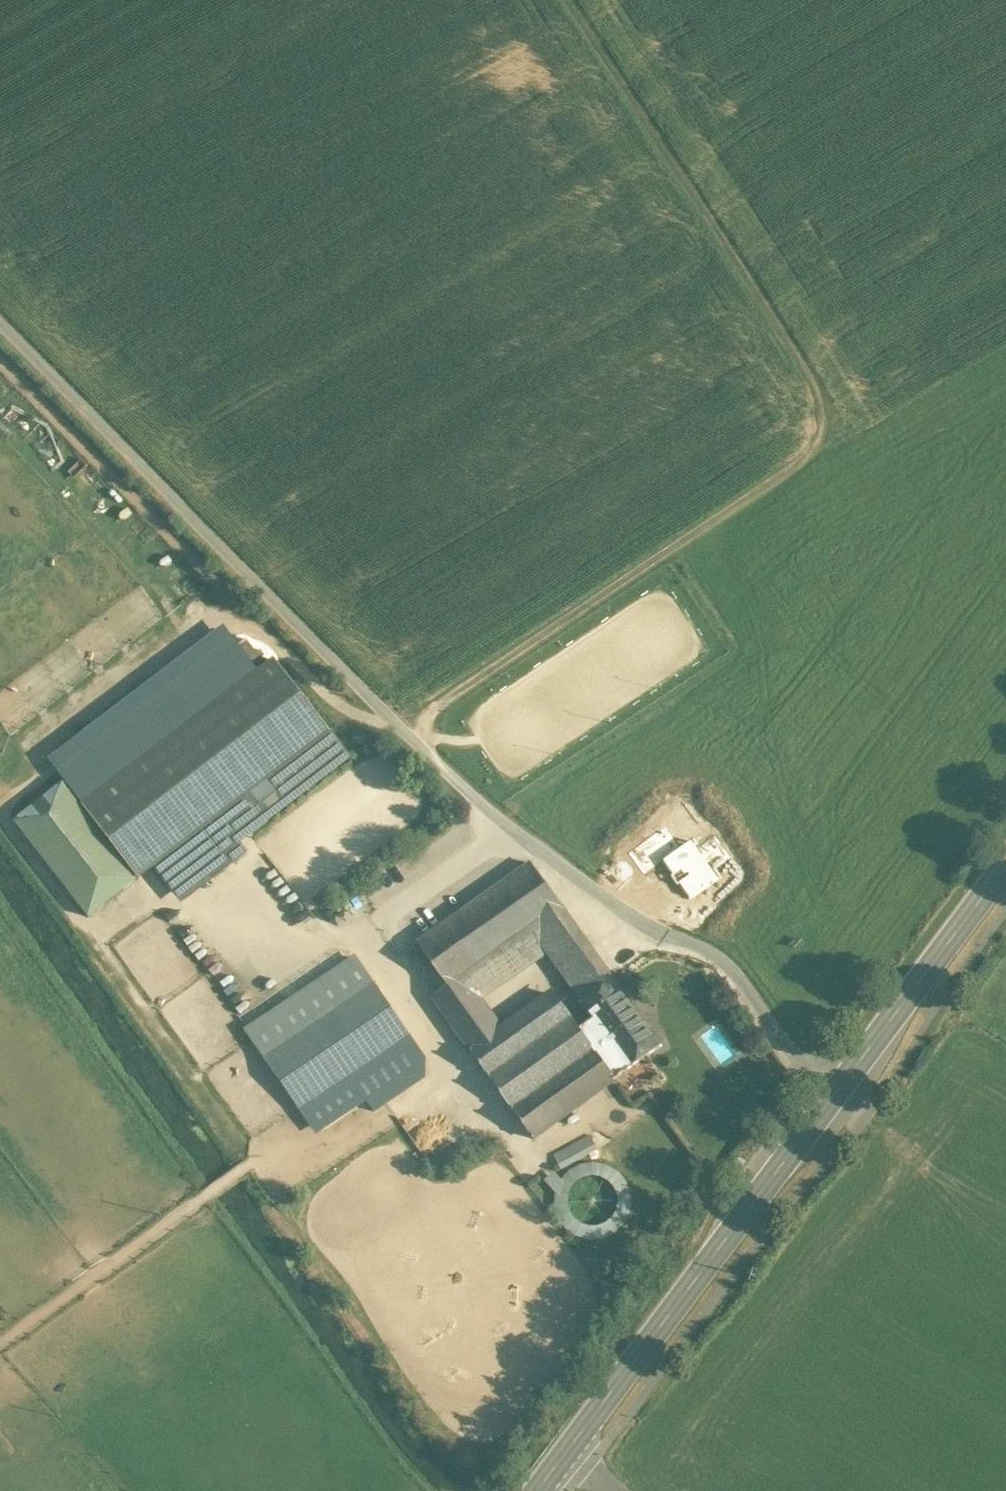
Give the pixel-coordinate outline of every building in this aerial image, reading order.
[(275,660),(84,805),(139,877),(154,866),(187,841),(330,731),(275,660)] [(330,731),(187,841),(215,878),(248,854),(240,843),(350,757),(330,731)] [(15,821),(89,916),(137,879),(63,784),(15,821)] [(183,903),(215,878),(187,841),(154,866),(183,903)] [(531,864),(417,943),(448,986),(461,976),(530,928),(561,905),(531,864)] [(613,978),(561,905),(530,928),(537,939),(549,955),(582,1000),(613,978)] [(530,928),(461,976),(469,987),(537,939),(530,928)] [(469,987),(480,1003),(549,955),(537,939),(469,987)] [(356,959),(249,1032),(268,1060),(376,987),(356,959)] [(450,1024),(480,1003),(469,987),(461,976),(448,986),(431,997),(450,1024)] [(662,1045),(613,978),(582,1000),(581,1001),(593,1019),(629,1069),(662,1045)] [(376,987),(268,1060),(299,1106),(304,1102),(349,1073),(407,1033),(376,987)] [(581,1029),(555,996),(550,995),(500,1030),(471,1052),(533,1139),(629,1069),(593,1019),(581,1029)] [(459,1036),(489,1015),(480,1003),(450,1024),(459,1036)] [(489,1015),(459,1036),(471,1052),(500,1030),(489,1015)] [(358,1086),(366,1098),(375,1112),(425,1077),(399,1041),(350,1074),(358,1086)] [(350,1074),(349,1073),(304,1102),(313,1117),(358,1086),(350,1074)] [(358,1086),(313,1117),(321,1129),(366,1098),(358,1086)] [(590,1135),(554,1156),(559,1164),(595,1144),(590,1135)] [(593,1242),(635,1188),(587,1151),(567,1178),(556,1169),(546,1182),(561,1193),(555,1201),(565,1208),(559,1217),(593,1242)]
